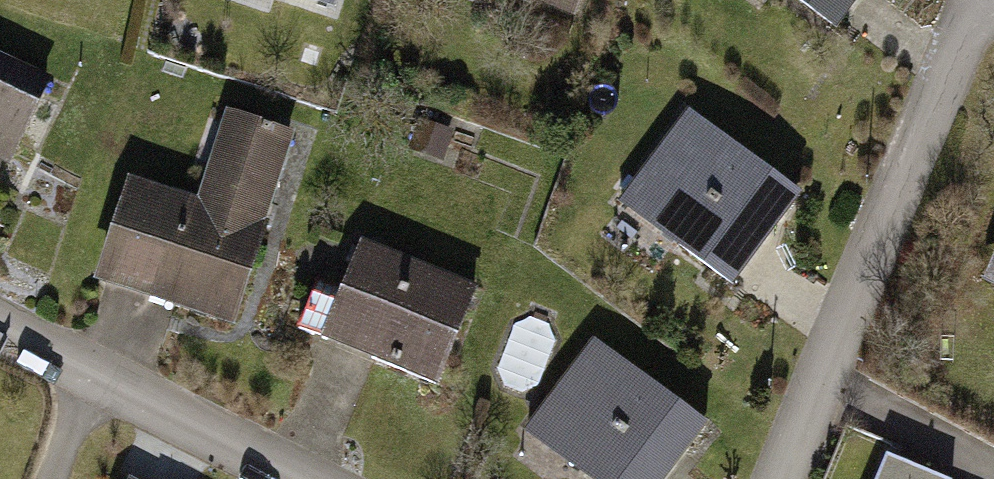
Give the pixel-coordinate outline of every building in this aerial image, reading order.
[(587,26),(596,0),(513,0),(587,26)] [(857,37),(883,0),(804,0),(857,37)] [(0,55),(0,164),(33,178),(73,86),(0,55)] [(824,197),(698,108),(632,202),(758,290),(824,197)] [(214,202),(144,181),(111,288),(257,332),(314,144),(238,121),(214,202)] [(492,290),(372,241),(333,337),(453,386),(492,290)] [(605,344),(540,433),(604,478),(689,478),(725,429),(605,344)] [(886,456),(876,478),(942,478),(886,456)] [(135,471),(131,478),(152,478),(135,471)]
